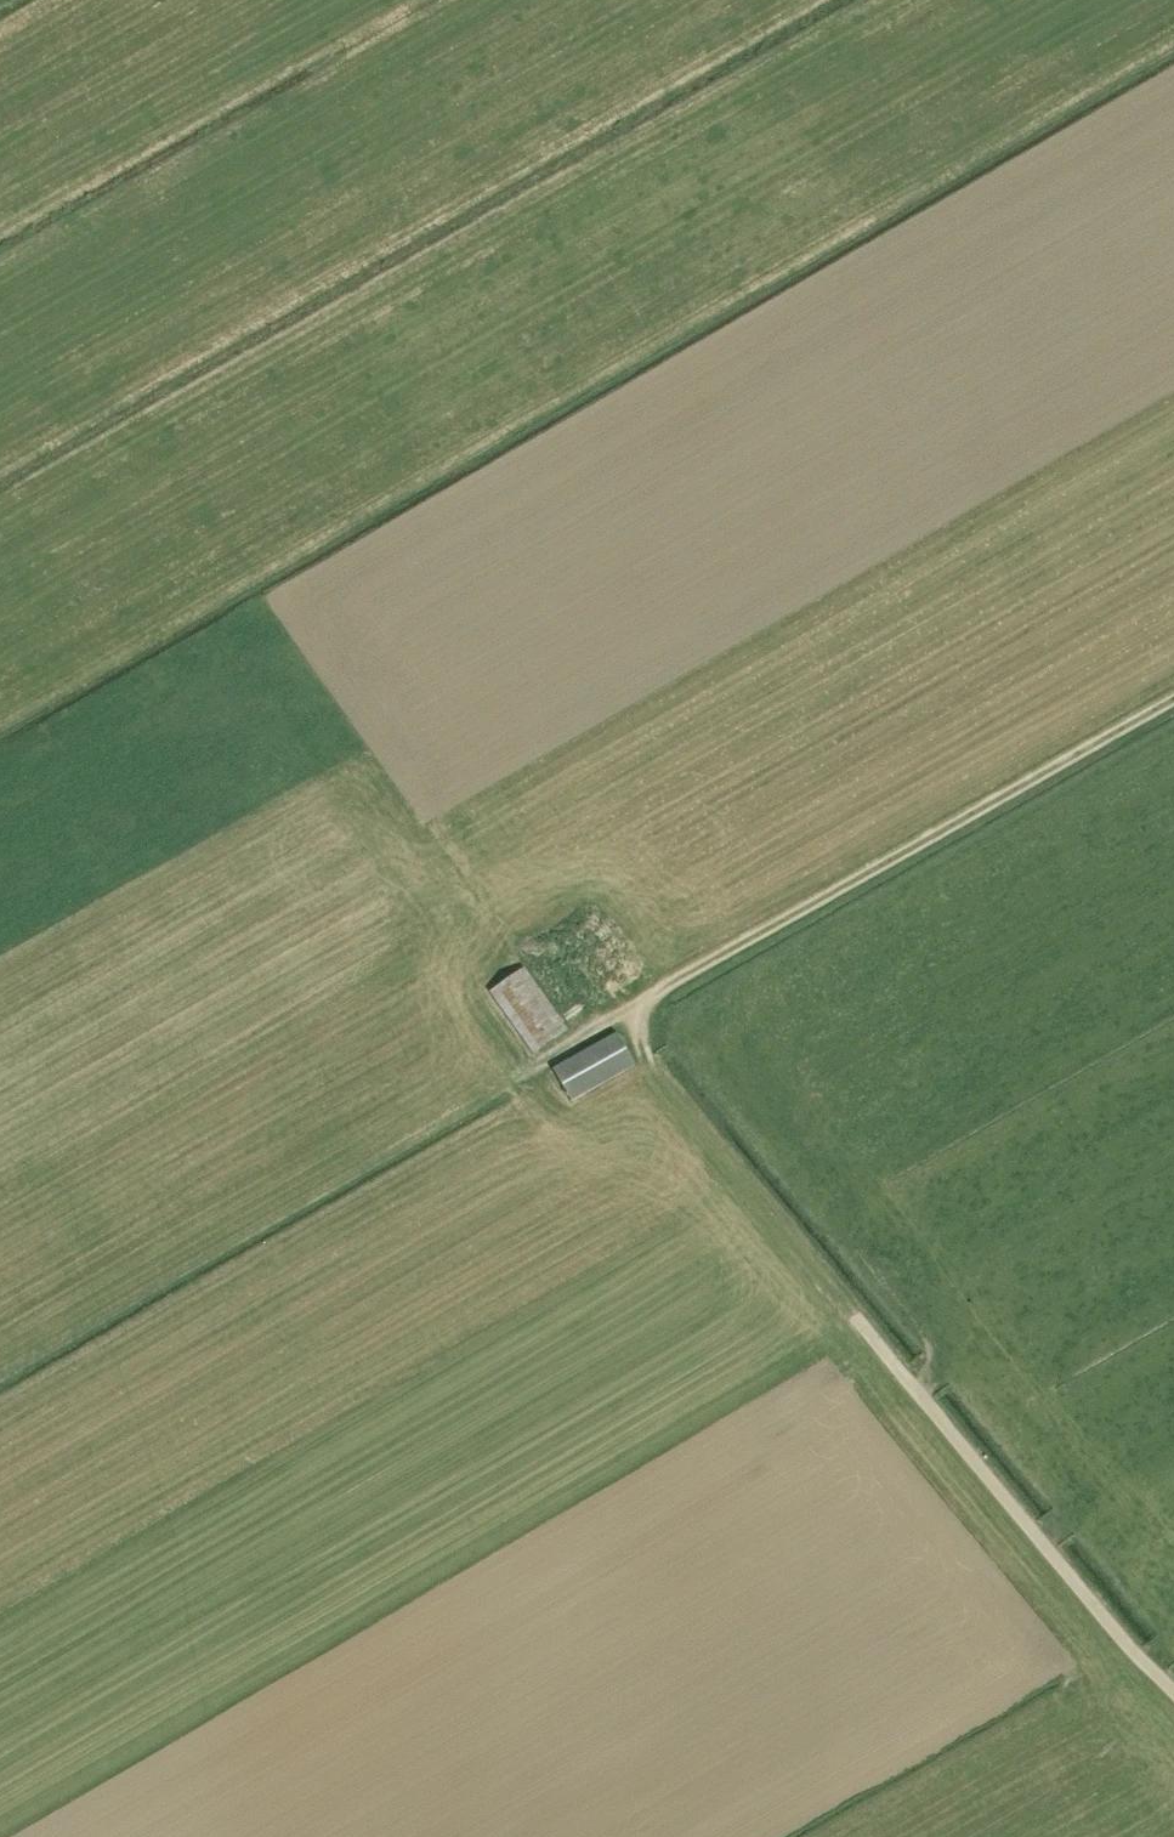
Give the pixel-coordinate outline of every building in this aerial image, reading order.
[(524,969),(489,993),(532,1055),(566,1031),(524,969)] [(570,1103),(635,1067),(616,1034),(552,1070),(570,1103)]
